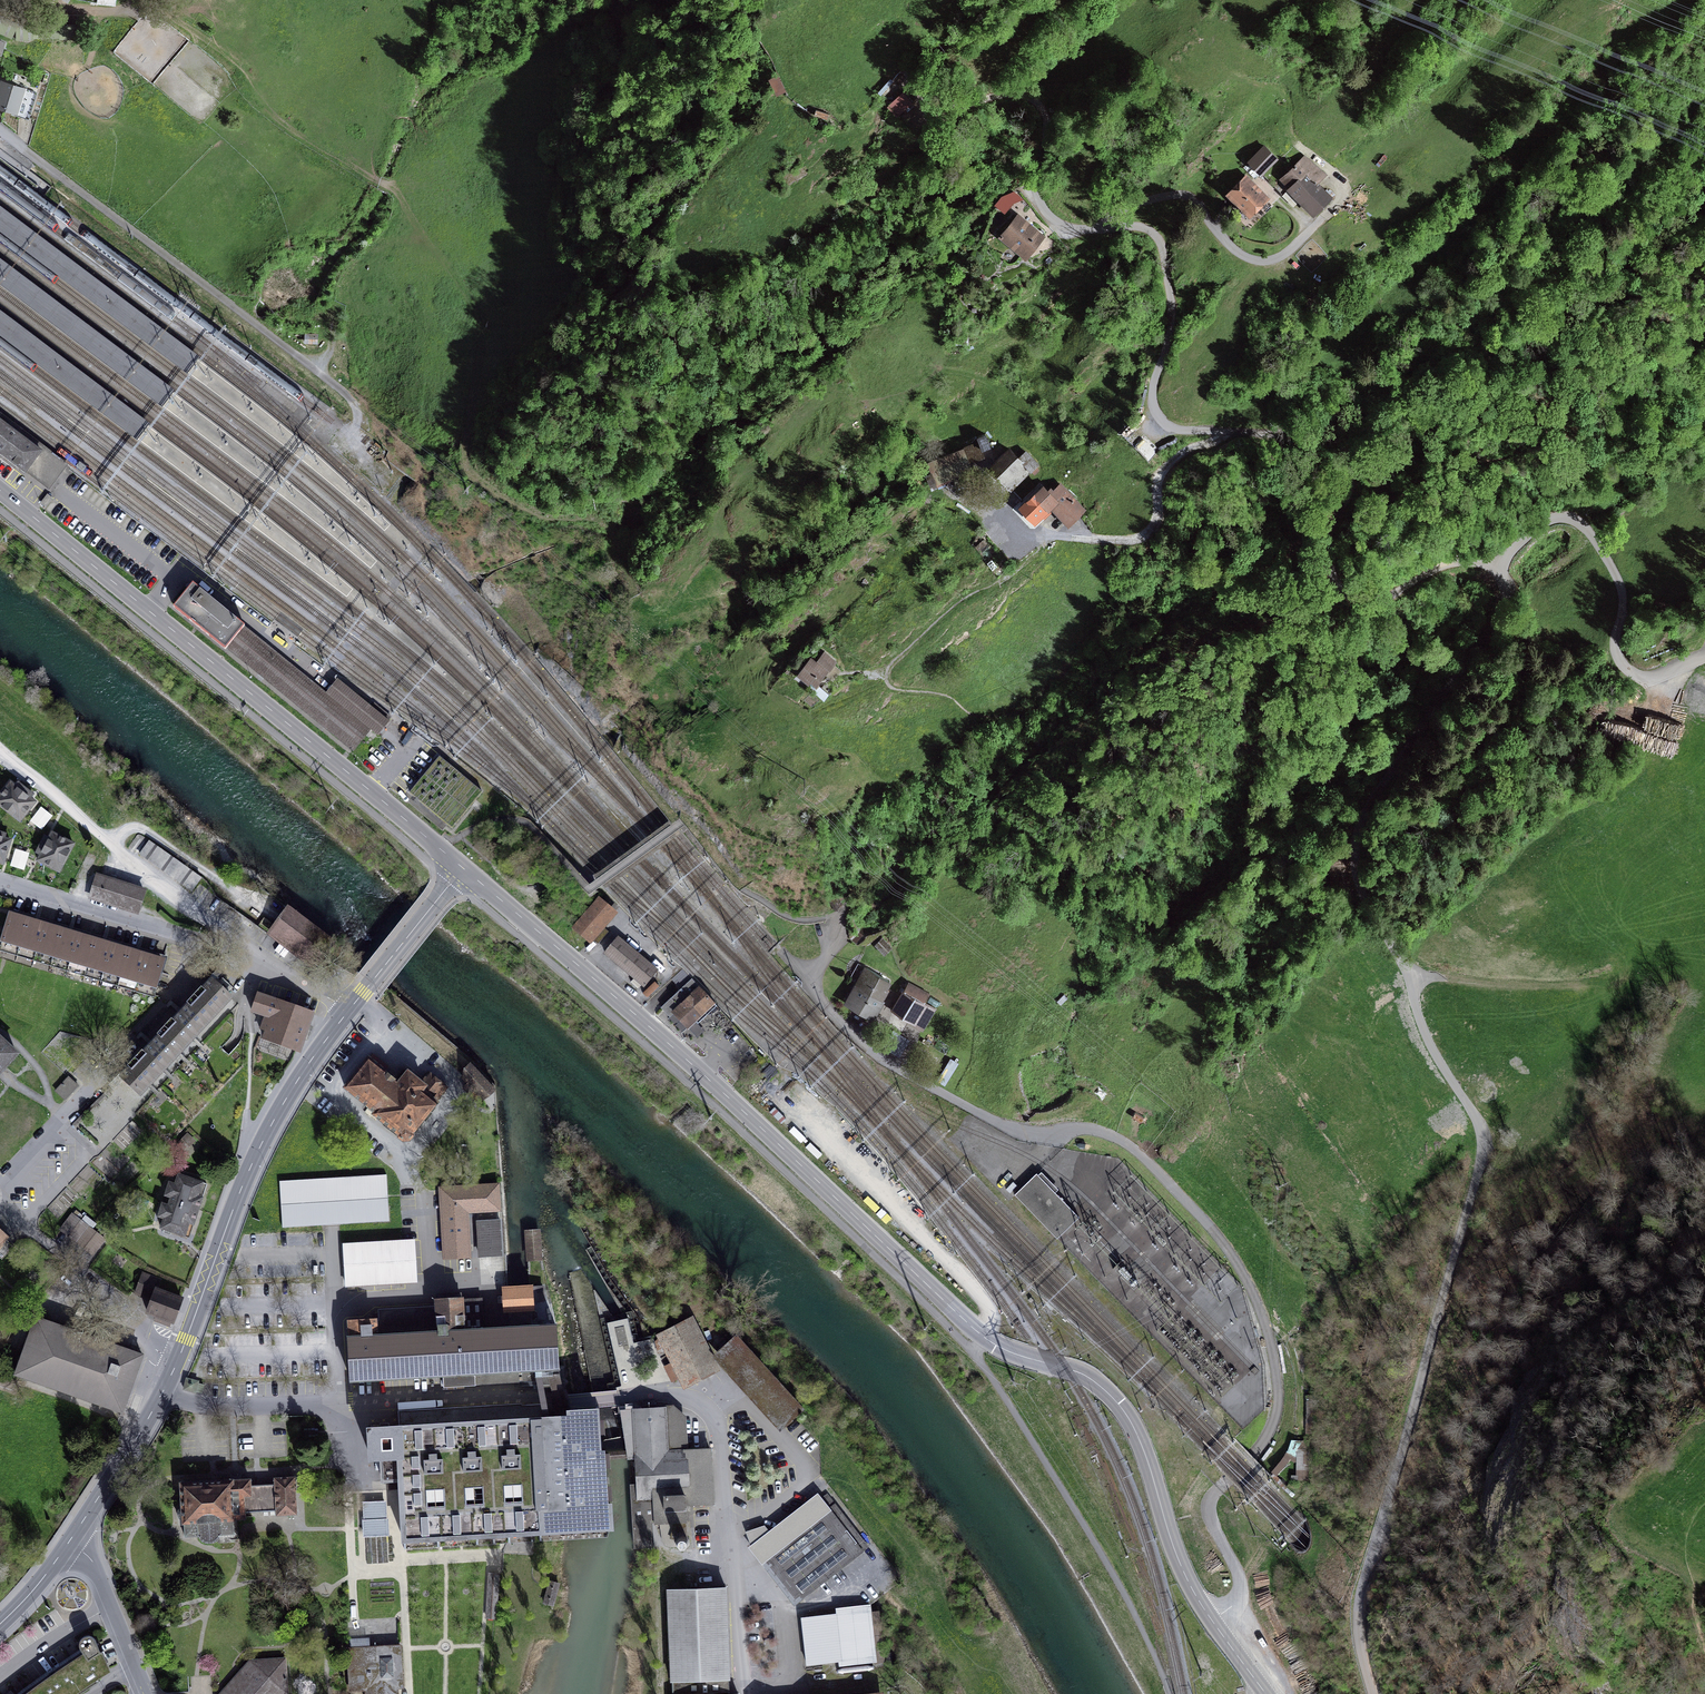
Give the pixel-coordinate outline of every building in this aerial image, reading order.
[(11,35),(18,20),(0,13),(0,31),(11,35)] [(81,22),(19,23),(19,38),(81,37),(81,22)] [(782,73),(771,77),(778,94),(789,90),(782,73)] [(0,77),(0,78),(0,106),(18,112),(26,86),(0,77)] [(914,102),(904,91),(889,105),(899,116),(914,102)] [(829,122),(832,116),(819,110),(816,116),(829,122)] [(1265,145),(1250,160),(1263,172),(1277,157),(1265,145)] [(1318,181),(1326,173),(1304,151),(1279,176),(1289,187),(1300,198),(1313,211),(1331,194),(1318,181)] [(1250,216),(1272,197),(1246,170),(1225,190),(1250,216)] [(1300,198),(1289,187),(1283,193),(1294,205),(1300,198)] [(998,204),(1004,211),(1021,196),(1015,190),(998,204)] [(1044,233),(1018,210),(998,234),(1024,256),(1044,233)] [(0,213),(0,232),(188,373),(197,361),(0,213)] [(0,267),(0,285),(162,407),(171,395),(0,267)] [(0,318),(0,336),(137,440),(146,428),(0,318)] [(318,332),(304,332),(304,341),(318,342),(318,332)] [(68,465),(0,412),(0,420),(43,452),(27,473),(49,490),(68,465)] [(0,420),(0,456),(25,475),(27,473),(43,452),(0,420)] [(972,460),(986,455),(982,446),(990,443),(985,430),(977,434),(979,438),(927,458),(937,484),(975,469),(972,460)] [(1029,472),(1039,462),(1025,447),(1020,453),(1010,443),(988,464),(1016,493),(1033,477),(1029,472)] [(1068,524),(1086,508),(1060,479),(1050,488),(1043,480),(1019,502),(1035,520),(1051,505),(1068,524)] [(47,494),(40,503),(45,507),(52,498),(47,494)] [(246,627),(193,583),(178,601),(173,607),(198,628),(226,651),(228,649),(236,656),(263,678),(353,752),(372,730),(378,736),(381,733),(387,726),(390,722),(388,721),(391,717),(375,703),(371,707),(338,679),(326,693),(282,656),(255,634),(246,627)] [(824,649),(817,657),(829,668),(837,659),(824,649)] [(829,668),(811,654),(797,671),(809,680),(811,678),(817,683),(829,668)] [(826,672),(833,678),(840,670),(833,664),(826,672)] [(1605,725),(1615,734),(1620,728),(1610,719),(1605,725)] [(25,790),(18,784),(16,787),(11,783),(0,797),(0,805),(8,812),(25,790)] [(30,799),(33,795),(25,790),(8,812),(20,821),(35,802),(30,799)] [(33,819),(44,828),(56,814),(44,804),(33,819)] [(5,835),(0,834),(0,863),(3,864),(10,841),(4,839),(5,835)] [(38,861),(59,872),(74,845),(52,834),(49,840),(46,838),(45,839),(39,851),(38,853),(41,855),(38,861)] [(140,854),(192,891),(201,878),(149,841),(140,854)] [(18,847),(14,865),(28,868),(32,850),(18,847)] [(91,897),(137,911),(144,891),(98,877),(91,897)] [(599,897),(571,928),(591,945),(618,914),(599,897)] [(270,931),(317,966),(335,943),(288,907),(270,931)] [(159,960),(163,961),(164,957),(12,911),(10,916),(13,916),(33,922),(36,923),(38,924),(37,928),(50,932),(51,928),(53,928),(55,929),(67,933),(69,933),(71,934),(70,938),(83,942),(85,938),(86,938),(88,939),(101,943),(103,943),(105,944),(104,948),(117,952),(118,948),(120,948),(122,949),(134,953),(136,953),(139,954),(137,959),(143,960),(145,956),(147,957),(159,960)] [(13,916),(10,916),(6,930),(5,934),(0,949),(153,995),(157,980),(163,961),(159,960),(147,957),(145,956),(143,960),(137,959),(139,954),(136,953),(134,953),(122,949),(120,948),(118,948),(117,952),(104,948),(105,944),(103,943),(101,943),(88,939),(86,938),(85,938),(83,942),(70,938),(71,934),(69,933),(67,933),(55,929),(53,928),(51,928),(50,932),(37,928),(38,924),(36,923),(33,922),(13,916)] [(883,935),(875,942),(884,953),(892,945),(883,935)] [(658,971),(619,937),(604,954),(644,988),(658,971)] [(205,973),(209,977),(219,967),(211,960),(212,954),(209,954),(204,972),(205,973)] [(157,980),(160,981),(168,957),(164,956),(164,957),(163,961),(157,980)] [(891,979),(864,964),(844,1001),(874,1017),(885,997),(883,996),(889,986),(887,985),(891,979)] [(213,974),(217,978),(221,974),(217,970),(213,974)] [(220,987),(223,984),(217,978),(213,974),(201,987),(204,989),(212,980),(220,987)] [(908,979),(903,987),(925,1000),(930,992),(908,979)] [(130,1068),(121,1077),(124,1080),(140,1095),(231,998),(220,987),(212,980),(204,989),(201,987),(187,1003),(189,1005),(174,1021),(172,1019),(157,1034),(159,1036),(144,1052),(142,1050),(127,1066),(130,1068)] [(925,1000),(903,987),(891,1006),(924,1027),(936,1008),(925,1000)] [(671,1013),(688,1031),(715,1005),(699,988),(671,1013)] [(261,1029),(266,1031),(264,1038),(300,1051),(313,1013),(258,994),(252,1011),(265,1016),(261,1029)] [(172,1019),(174,1021),(189,1005),(187,1003),(172,1019)] [(142,1050),(144,1052),(159,1036),(157,1034),(142,1050)] [(2,1070),(17,1054),(0,1038),(0,1073),(2,1070)] [(121,1077),(130,1068),(127,1066),(142,1050),(139,1048),(123,1066),(125,1068),(109,1085),(114,1090),(124,1080),(121,1077)] [(406,1141),(437,1102),(436,1101),(447,1087),(429,1073),(421,1082),(408,1072),(399,1083),(394,1079),(368,1059),(345,1088),(375,1112),(374,1114),(406,1141)] [(473,1067),(462,1076),(477,1094),(488,1084),(473,1067)] [(394,1079),(399,1083),(408,1072),(403,1068),(394,1079)] [(79,1086),(69,1077),(56,1091),(65,1100),(79,1086)] [(184,1151),(194,1141),(187,1135),(178,1145),(184,1151)] [(1038,1177),(1036,1176),(1014,1197),(1057,1240),(1079,1219),(1055,1194),(1058,1191),(1041,1174),(1038,1177)] [(171,1197),(170,1202),(198,1211),(207,1184),(179,1175),(175,1185),(170,1183),(166,1195),(171,1197)] [(280,1181),(282,1228),(389,1221),(387,1175),(280,1181)] [(470,1257),(467,1212),(500,1210),(498,1185),(440,1188),(444,1258),(470,1257)] [(189,1238),(198,1211),(170,1202),(169,1206),(163,1204),(159,1216),(164,1218),(161,1228),(189,1238)] [(62,1230),(94,1254),(104,1240),(73,1216),(62,1230)] [(477,1222),(479,1256),(502,1255),(500,1221),(477,1222)] [(528,1259),(540,1258),(539,1232),(527,1233),(528,1259)] [(1,1257),(13,1244),(6,1238),(0,1245),(0,1256),(1,1257)] [(416,1282),(414,1241),(344,1245),(347,1286),(416,1282)] [(173,1322),(182,1299),(156,1289),(160,1280),(143,1274),(137,1290),(154,1296),(152,1300),(147,1312),(157,1316),(155,1320),(163,1323),(165,1319),(171,1321),(173,1322)] [(543,1301),(543,1286),(529,1287),(508,1288),(503,1288),(504,1296),(504,1303),(505,1311),(533,1309),(532,1302),(543,1301)] [(137,1290),(136,1294),(152,1300),(154,1296),(137,1290)] [(482,1298),(462,1299),(464,1330),(484,1329),(482,1298)] [(557,1368),(558,1368),(555,1325),(484,1329),(464,1330),(462,1299),(459,1299),(436,1301),(437,1308),(434,1308),(384,1311),(380,1311),(380,1314),(375,1314),(375,1320),(349,1322),(350,1337),(348,1337),(350,1358),(351,1380),(387,1378),(443,1375),(444,1387),(519,1383),(519,1382),(529,1381),(536,1381),(537,1389),(540,1389),(552,1388),(554,1395),(563,1394),(557,1368)] [(129,1350),(36,1317),(16,1374),(122,1412),(143,1355),(141,1354),(129,1350)] [(689,1384),(715,1371),(689,1321),(663,1334),(656,1341),(660,1353),(670,1347),(677,1360),(665,1366),(673,1381),(684,1375),(689,1384)] [(624,1325),(615,1327),(619,1346),(628,1344),(624,1325)] [(717,1352),(785,1427),(803,1410),(736,1335),(717,1352)] [(130,1345),(129,1350),(141,1354),(141,1349),(130,1345)] [(187,1378),(184,1389),(196,1392),(196,1391),(197,1387),(200,1388),(201,1384),(198,1383),(198,1381),(187,1378)] [(541,1418),(550,1418),(540,1389),(537,1389),(536,1381),(529,1381),(537,1406),(541,1406),(541,1418)] [(554,1395),(561,1417),(568,1417),(563,1394),(554,1395)] [(603,1452),(600,1452),(599,1445),(597,1410),(596,1410),(569,1411),(569,1417),(568,1417),(561,1417),(550,1418),(541,1418),(541,1406),(537,1406),(531,1406),(520,1407),(520,1405),(411,1412),(400,1412),(401,1427),(369,1428),(370,1457),(381,1456),(383,1481),(386,1480),(392,1480),(400,1479),(401,1489),(403,1540),(612,1527),(610,1504),(606,1504),(603,1459),(603,1453),(603,1452)] [(679,1413),(672,1407),(621,1410),(628,1451),(629,1457),(629,1458),(636,1458),(638,1484),(632,1485),(634,1526),(635,1547),(652,1546),(650,1519),(655,1518),(655,1523),(661,1523),(665,1542),(666,1544),(669,1545),(675,1545),(680,1550),(686,1550),(690,1545),(689,1538),(685,1534),(685,1522),(686,1522),(685,1505),(713,1503),(711,1458),(710,1449),(686,1450),(684,1417),(679,1413)] [(603,1459),(629,1457),(628,1451),(603,1453),(603,1459)] [(1280,1470),(1291,1475),(1299,1457),(1288,1452),(1280,1470)] [(277,1511),(277,1515),(296,1514),(295,1477),(275,1478),(275,1484),(250,1485),(250,1480),(241,1480),(239,1480),(234,1480),(231,1480),(195,1482),(195,1483),(181,1483),(183,1507),(179,1510),(178,1514),(179,1518),(183,1520),(183,1523),(184,1523),(185,1537),(197,1536),(197,1537),(200,1537),(204,1541),(210,1543),(216,1541),(219,1536),(221,1536),(221,1535),(234,1534),(233,1519),(245,1518),(244,1513),(277,1511)] [(386,1490),(401,1489),(400,1479),(392,1480),(386,1480),(386,1490)] [(756,1544),(751,1547),(795,1603),(867,1547),(827,1495),(821,1500),(818,1496),(770,1533),(756,1544)] [(388,1534),(387,1520),(386,1520),(385,1502),(364,1503),(365,1521),(363,1521),(364,1535),(365,1535),(367,1560),(388,1559),(387,1534),(388,1534)] [(764,1526),(749,1531),(756,1544),(770,1533),(764,1526)] [(403,1540),(404,1549),(533,1541),(556,1540),(612,1536),(612,1527),(403,1540)] [(487,1617),(496,1618),(499,1573),(490,1573),(487,1617)] [(544,1602),(553,1604),(559,1583),(557,1583),(550,1581),(544,1602)] [(726,1587),(669,1590),(673,1693),(730,1693),(729,1686),(726,1587)] [(801,1617),(801,1620),(870,1612),(869,1604),(835,1608),(836,1613),(801,1617)] [(874,1655),(875,1663),(884,1662),(879,1611),(870,1612),(801,1620),(806,1662),(874,1655)] [(1288,1622),(1274,1629),(1288,1656),(1301,1649),(1288,1622)] [(107,1670),(95,1640),(90,1636),(83,1637),(81,1640),(79,1645),(80,1648),(81,1649),(85,1655),(81,1658),(51,1677),(29,1693),(71,1693),(107,1670)] [(350,1640),(350,1648),(368,1647),(367,1639),(350,1640)] [(403,1687),(400,1645),(368,1647),(350,1648),(348,1648),(350,1690),(366,1689),(366,1693),(398,1693),(398,1687),(403,1687)] [(51,1677),(81,1658),(85,1655),(81,1649),(77,1652),(47,1672),(17,1693),(29,1693),(51,1677)] [(842,1667),(875,1663),(874,1655),(806,1662),(806,1665),(841,1661),(842,1667)] [(250,1660),(223,1690),(224,1693),(249,1693),(249,1688),(272,1687),(272,1692),(288,1691),(286,1658),(250,1660)]
